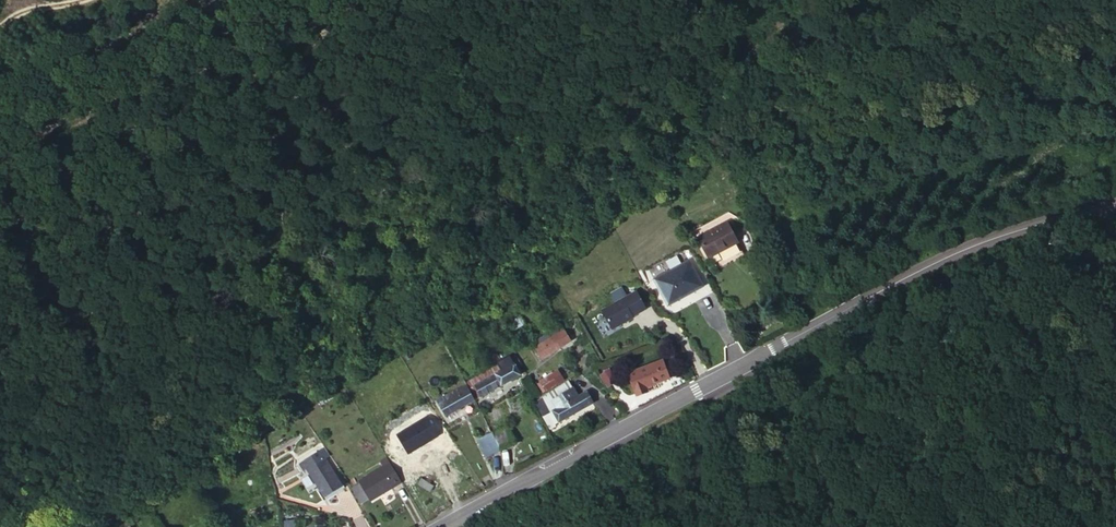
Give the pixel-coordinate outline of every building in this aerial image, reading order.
[(730,221),(701,236),(712,256),(740,242),(730,221)] [(691,258),(656,278),(670,304),(698,289),(696,286),(704,281),(691,258)] [(772,264),(766,267),(773,282),(779,279),(772,264)] [(647,307),(637,289),(602,307),(612,326),(634,315),(633,314),(647,307)] [(515,329),(526,323),(521,315),(510,321),(515,329)] [(568,326),(540,342),(547,353),(575,337),(568,326)] [(511,351),(466,375),(467,378),(475,394),(521,369),(511,351)] [(628,370),(636,391),(647,387),(646,384),(669,376),(662,357),(628,370)] [(548,383),(565,372),(559,363),(541,373),(548,383)] [(529,379),(527,381),(531,390),(540,386),(531,369),(525,372),(529,379)] [(535,398),(539,405),(540,404),(548,399),(552,405),(577,391),(570,377),(535,398)] [(475,394),(467,378),(437,394),(446,410),(475,394)] [(581,389),(577,391),(552,405),(558,418),(588,401),(581,389)] [(548,399),(540,404),(543,410),(552,405),(548,399)] [(444,414),(438,402),(368,430),(373,442),(444,414)] [(496,445),(497,446),(514,438),(505,420),(489,427),(496,445)] [(496,445),(489,427),(489,426),(474,432),(484,451),(496,445)] [(326,454),(308,464),(318,483),(337,473),(326,454)] [(398,484),(387,464),(356,480),(367,500),(398,484)] [(419,482),(414,488),(425,497),(430,491),(419,482)]
